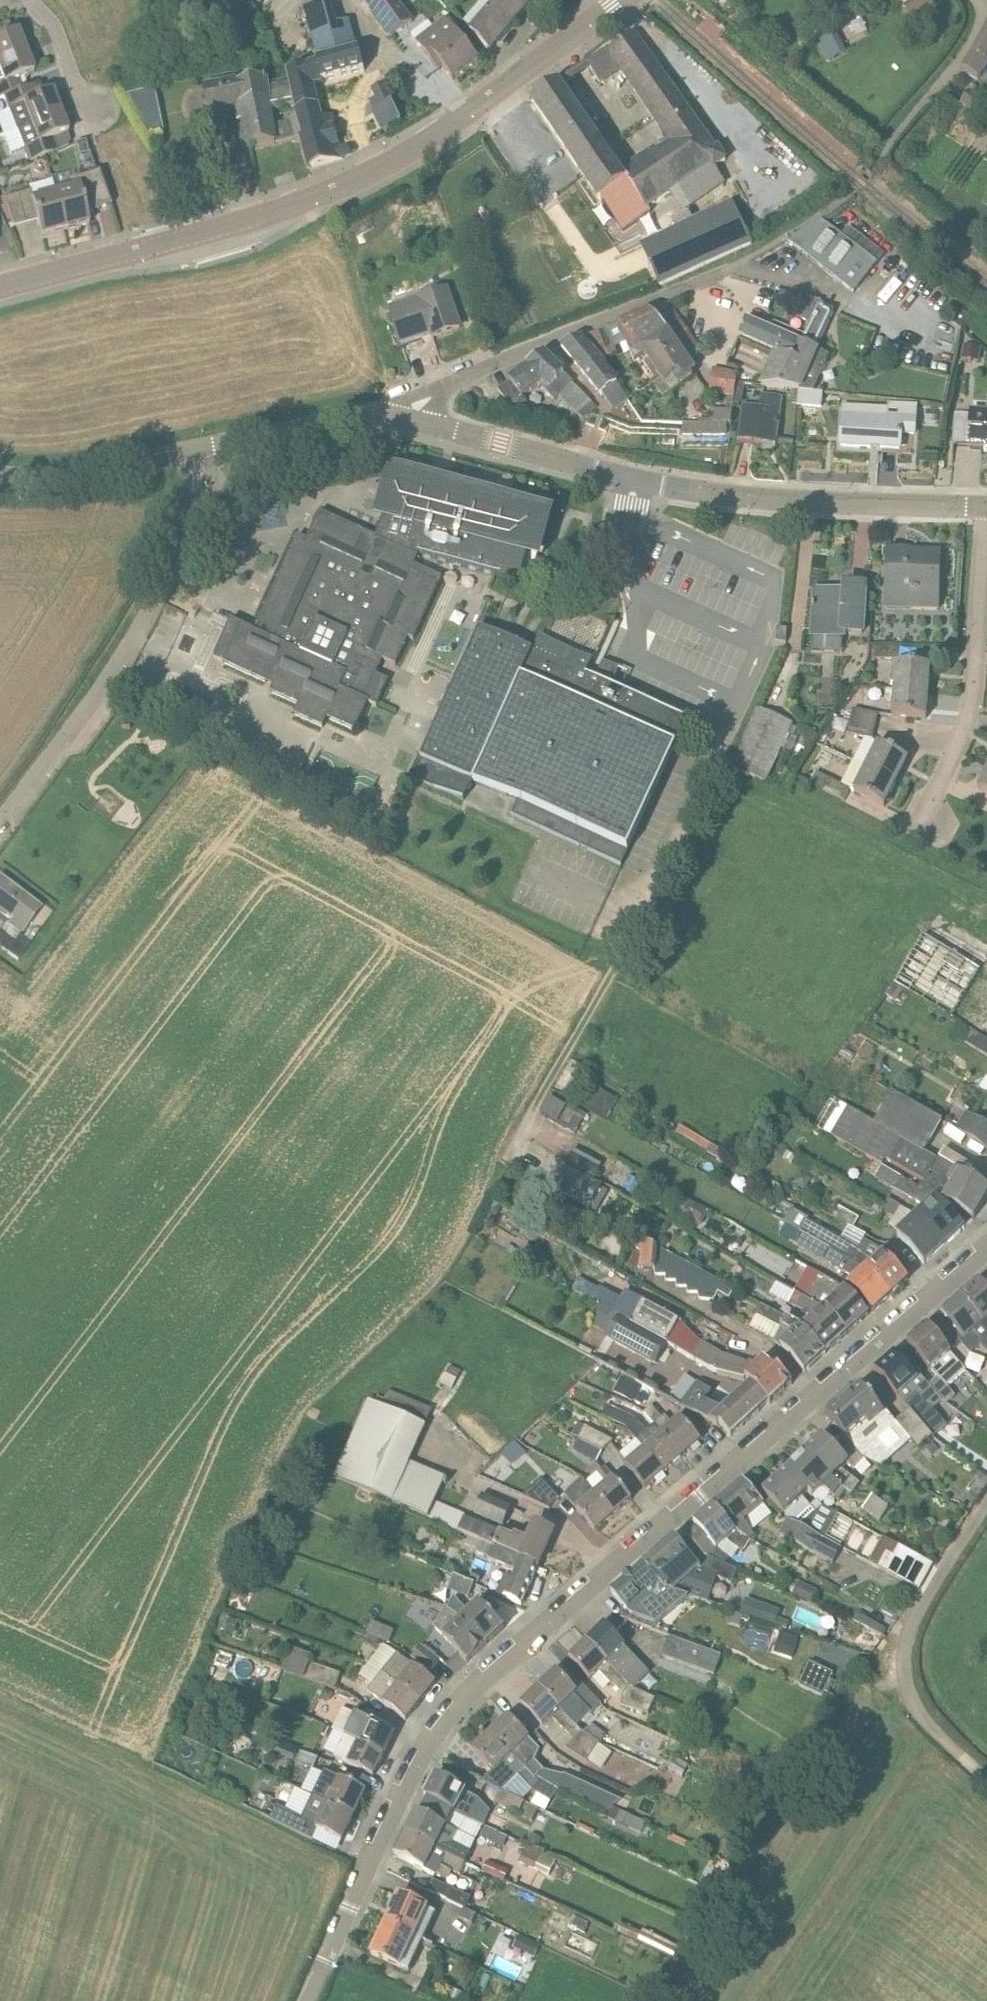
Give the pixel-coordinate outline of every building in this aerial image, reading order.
[(245,3),(244,0),(220,0),(213,4),(221,16),(245,3)] [(399,0),(370,0),(367,2),(392,37),(414,21),(399,0)] [(494,6),(471,32),(489,52),(533,1),(531,0),(486,0),(494,6)] [(905,5),(911,17),(934,5),(931,0),(915,0),(905,5)] [(303,136),(310,167),(343,158),(343,156),(341,148),(332,115),(321,118),(313,84),(322,82),(364,70),(359,51),(358,51),(350,22),(336,25),(331,2),(304,8),(313,42),(304,44),(309,65),(287,71),(289,80),(296,105),(298,116),(303,136)] [(453,80),(478,60),(446,18),(434,27),(429,21),(412,34),(417,40),(416,41),(439,71),(443,67),(453,80)] [(4,35),(0,26),(0,61),(25,51),(17,30),(4,35)] [(973,56),(963,70),(979,79),(984,70),(986,64),(986,30),(973,56)] [(623,181),(600,146),(575,163),(594,190),(600,200),(618,227),(631,246),(636,243),(690,205),(682,192),(717,168),(721,174),(730,167),(718,149),(714,151),(634,35),(588,65),(600,82),(622,67),(675,145),(623,181)] [(21,77),(33,72),(25,51),(0,61),(0,73),(4,83),(0,84),(0,97),(25,88),(21,77)] [(397,99),(387,78),(373,88),(369,100),(374,110),(392,101),(397,99)] [(271,100),(268,84),(267,79),(238,85),(238,82),(206,88),(210,112),(241,106),(241,107),(271,100)] [(278,110),(296,105),(289,80),(268,84),(271,100),(241,107),(249,148),(275,143),(275,142),(303,136),(298,116),(287,119),(280,120),(278,110)] [(575,163),(600,146),(558,85),(533,101),(575,163)] [(50,91),(36,97),(32,86),(25,88),(4,97),(8,110),(9,109),(16,128),(58,112),(50,91)] [(155,89),(127,95),(151,133),(165,129),(155,89)] [(986,118),(986,101),(970,90),(961,104),(986,120),(986,118)] [(383,130),(401,121),(392,101),(374,110),(383,130)] [(16,128),(24,147),(21,148),(26,161),(56,150),(52,138),(66,133),(58,112),(16,128)] [(349,146),(341,148),(343,156),(351,153),(349,146)] [(84,203),(95,200),(108,197),(99,173),(76,178),(79,187),(56,193),(65,229),(89,223),(84,203)] [(65,229),(56,193),(33,199),(31,191),(6,197),(12,222),(36,216),(41,236),(65,229)] [(660,285),(753,243),(734,202),(640,245),(659,286),(660,285)] [(849,227),(842,236),(822,220),(787,240),(854,293),(877,263),(877,264),(885,255),(849,227)] [(460,327),(451,302),(447,289),(390,309),(402,342),(431,332),(432,337),(460,327)] [(821,302),(808,298),(798,317),(810,323),(820,304),(821,302)] [(807,371),(820,376),(828,356),(816,350),(834,310),(820,304),(810,323),(804,335),(793,360),(776,352),(762,386),(793,389),(799,390),(801,390),(807,371)] [(961,328),(962,327),(971,316),(960,307),(950,319),(961,328)] [(640,348),(667,330),(649,311),(608,328),(584,338),(601,360),(618,353),(615,347),(627,343),(635,363),(645,356),(640,348)] [(773,321),(770,330),(746,319),(740,336),(776,352),(793,360),(804,335),(773,321)] [(652,366),(679,348),(667,330),(640,348),(645,356),(652,366)] [(601,360),(584,338),(581,339),(562,345),(601,396),(618,384),(601,360)] [(964,344),(962,358),(979,361),(981,347),(964,344)] [(690,373),(694,370),(679,348),(652,366),(667,385),(682,376),(686,381),(693,377),(690,373)] [(561,396),(573,383),(544,354),(528,366),(510,381),(498,389),(514,411),(527,402),(523,396),(539,385),(554,400),(561,396)] [(735,397),(736,383),(738,373),(713,369),(709,394),(728,396),(735,397)] [(561,396),(575,411),(578,415),(592,401),(573,383),(561,396)] [(744,384),(736,383),(735,397),(734,402),(741,403),(744,384)] [(801,390),(799,390),(797,403),(797,404),(821,406),(823,392),(814,391),(801,390)] [(740,438),(774,442),(780,398),(762,395),(760,408),(744,406),(740,438)] [(841,445),(871,447),(871,444),(881,444),(881,448),(900,449),(901,433),(914,433),(915,419),(890,417),(890,410),(844,407),(841,445)] [(731,424),(733,411),(713,408),(711,419),(700,419),(700,423),(727,424),(731,424)] [(971,411),(971,413),(955,411),(953,441),(969,442),(969,447),(986,448),(986,412),(971,411)] [(727,424),(700,423),(683,423),(682,434),(727,435),(727,424)] [(386,515),(375,537),(419,554),(493,574),(512,580),(520,582),(528,553),(531,542),(542,545),(551,516),(389,471),(380,500),(390,503),(387,513),(383,512),(382,514),(386,515)] [(224,662),(265,681),(275,686),(272,692),(299,704),(294,714),(295,715),(296,714),(322,726),(322,727),(323,727),(328,717),(354,729),(354,730),(355,730),(368,702),(376,706),(382,695),(381,694),(387,681),(388,681),(388,680),(385,679),(385,680),(378,677),(379,676),(375,674),(379,667),(380,668),(380,667),(375,664),(378,657),(396,665),(396,664),(395,664),(408,637),(413,640),(442,578),(414,565),(419,554),(375,537),(320,511),(307,539),(298,535),(260,618),(258,622),(266,626),(262,634),(242,624),(231,619),(213,658),(224,663),(224,662)] [(938,609),(939,553),(888,552),(887,608),(938,609)] [(862,633),(865,585),(847,584),(846,591),(815,589),(812,635),(844,637),(845,632),(862,633)] [(463,800),(473,779),(519,800),(513,814),(621,865),(675,748),(687,721),(641,700),(645,692),(614,678),(619,667),(603,659),(598,669),(597,669),(593,667),(575,658),(571,667),(532,650),(479,625),(410,776),(463,800)] [(786,643),(788,629),(778,628),(776,641),(786,643)] [(900,646),(874,645),(874,659),(900,659),(900,646)] [(928,692),(930,665),(896,664),(894,689),(928,692)] [(926,718),(928,692),(894,689),(892,715),(926,718)] [(767,782),(793,724),(758,708),(731,767),(767,782)] [(850,721),(876,727),(879,715),(854,708),(850,721)] [(876,727),(850,721),(847,733),(873,739),(876,727)] [(896,783),(908,759),(877,744),(866,767),(896,783)] [(884,806),(896,783),(866,767),(854,790),(884,806)] [(978,789),(986,793),(986,771),(978,789)] [(850,789),(828,778),(816,772),(811,782),(822,788),(822,789),(844,801),(850,789)] [(0,882),(0,913),(26,932),(41,912),(0,882)] [(7,921),(0,930),(16,942),(23,933),(7,921)] [(953,1018),(980,973),(922,937),(894,983),(900,987),(904,990),(953,1018)] [(894,983),(893,982),(886,994),(892,998),(900,987),(894,983)] [(972,1030),(965,1041),(986,1055),(986,1039),(972,1030)] [(605,1119),(617,1100),(588,1082),(577,1101),(605,1119)] [(926,1183),(939,1160),(925,1152),(943,1121),(893,1093),(876,1123),(850,1108),(833,1136),(882,1165),(886,1159),(926,1183)] [(566,1106),(548,1096),(539,1112),(557,1122),(566,1106)] [(575,1132),(585,1113),(568,1104),(557,1122),(575,1132)] [(986,1148),(986,1125),(965,1111),(954,1128),(986,1148)] [(716,1156),(731,1165),(735,1157),(720,1149),(716,1156)] [(568,1159),(595,1175),(601,1165),(574,1150),(568,1159)] [(795,1156),(787,1150),(783,1156),(791,1162),(795,1156)] [(956,1170),(939,1160),(926,1183),(922,1190),(973,1219),(986,1196),(986,1188),(956,1170)] [(973,1219),(922,1190),(882,1165),(875,1177),(924,1208),(916,1215),(945,1246),(973,1219)] [(560,1190),(589,1208),(602,1187),(573,1169),(560,1190)] [(696,1204),(681,1195),(673,1210),(688,1219),(696,1204)] [(490,1197),(484,1210),(497,1215),(503,1202),(490,1197)] [(893,1218),(900,1206),(889,1197),(881,1210),(893,1218)] [(570,1205),(562,1219),(577,1227),(585,1213),(570,1205)] [(853,1228),(859,1218),(839,1206),(833,1216),(853,1228)] [(864,1239),(859,1248),(793,1210),(785,1223),(866,1270),(890,1295),(908,1279),(883,1251),(880,1249),(864,1239)] [(925,1264),(945,1246),(916,1215),(897,1233),(925,1264)] [(872,1311),(890,1295),(866,1270),(785,1223),(779,1234),(854,1278),(847,1283),(872,1311)] [(642,1250),(643,1239),(633,1234),(629,1245),(642,1250)] [(655,1269),(655,1245),(643,1239),(642,1250),(640,1267),(655,1269)] [(667,1274),(666,1251),(655,1245),(655,1269),(655,1275),(667,1274)] [(677,1280),(677,1257),(666,1251),(667,1274),(667,1280),(677,1280)] [(688,1286),(687,1262),(677,1257),(677,1280),(678,1287),(688,1286)] [(700,1292),(699,1269),(687,1262),(688,1286),(688,1292),(700,1292)] [(733,1290),(724,1283),(699,1269),(700,1292),(700,1299),(715,1298),(719,1292),(729,1297),(733,1290)] [(869,1315),(843,1287),(820,1274),(807,1297),(823,1309),(847,1334),(869,1315)] [(985,1324),(986,1323),(986,1289),(980,1281),(961,1297),(966,1302),(985,1324)] [(823,1309),(807,1297),(796,1291),(789,1303),(813,1317),(802,1327),(802,1328),(826,1354),(847,1334),(823,1309)] [(641,1303),(640,1302),(631,1297),(622,1317),(667,1344),(680,1320),(643,1299),(641,1303)] [(966,1302),(961,1297),(928,1325),(951,1352),(961,1343),(970,1353),(980,1344),(986,1352),(986,1326),(985,1324),(966,1302)] [(802,1328),(802,1327),(787,1318),(762,1304),(749,1327),(774,1341),(781,1345),(806,1372),(826,1354),(802,1328)] [(618,1315),(600,1305),(589,1323),(608,1333),(618,1315)] [(667,1344),(622,1317),(619,1315),(606,1338),(656,1364),(667,1344)] [(950,1352),(951,1352),(928,1325),(908,1342),(930,1369),(936,1365),(960,1394),(975,1379),(950,1352)] [(792,1384),(767,1356),(757,1365),(749,1362),(721,1352),(701,1340),(692,1355),(692,1358),(720,1374),(744,1378),(751,1384),(745,1390),(769,1403),(770,1404),(792,1384)] [(932,1410),(943,1400),(919,1373),(915,1376),(895,1353),(875,1370),(904,1403),(916,1393),(922,1400),(928,1407),(932,1410)] [(462,1370),(449,1364),(440,1384),(452,1391),(462,1370)] [(611,1378),(616,1381),(621,1373),(615,1370),(611,1378)] [(956,1395),(939,1376),(930,1384),(943,1400),(946,1404),(956,1395)] [(633,1402),(640,1386),(621,1377),(614,1391),(633,1402)] [(745,1390),(724,1409),(723,1410),(705,1403),(716,1388),(703,1379),(682,1406),(731,1437),(769,1403),(745,1390)] [(871,1426),(884,1414),(861,1386),(826,1415),(834,1425),(862,1458),(865,1460),(881,1466),(890,1458),(873,1450),(870,1446),(880,1438),(871,1426)] [(392,1500),(429,1516),(446,1478),(410,1462),(426,1425),(369,1400),(334,1475),(392,1501),(392,1500)] [(922,1400),(910,1410),(933,1436),(949,1422),(932,1410),(928,1407),(922,1400)] [(626,1427),(636,1418),(607,1403),(601,1414),(600,1416),(626,1427)] [(701,1441),(680,1416),(672,1422),(665,1414),(662,1417),(652,1405),(645,1411),(655,1423),(654,1423),(682,1456),(701,1441)] [(933,1436),(910,1410),(897,1422),(919,1448),(933,1436)] [(682,1456),(654,1423),(646,1430),(636,1419),(634,1420),(626,1427),(643,1447),(664,1472),(682,1456)] [(603,1451),(614,1440),(585,1425),(585,1426),(578,1423),(572,1435),(579,1437),(603,1451)] [(854,1470),(865,1460),(862,1458),(834,1425),(823,1437),(806,1452),(831,1478),(846,1490),(851,1494),(860,1482),(843,1470),(848,1465),(854,1470)] [(597,1461),(603,1451),(579,1437),(573,1448),(597,1461)] [(503,1454),(511,1465),(526,1451),(517,1441),(503,1454)] [(646,1488),(664,1472),(643,1447),(625,1463),(646,1488)] [(837,1502),(846,1490),(831,1478),(806,1452),(786,1471),(809,1494),(814,1498),(822,1490),(837,1502)] [(594,1492),(614,1515),(632,1500),(604,1466),(596,1473),(605,1483),(594,1492)] [(764,1493),(792,1521),(799,1525),(814,1511),(815,1512),(823,1506),(818,1500),(811,1506),(804,1498),(809,1494),(786,1471),(764,1493)] [(542,1478),(523,1495),(550,1507),(560,1498),(542,1478)] [(614,1515),(594,1492),(583,1478),(565,1495),(595,1530),(614,1515)] [(745,1522),(764,1507),(743,1481),(713,1506),(732,1528),(750,1539),(750,1538),(754,1535),(745,1522)] [(473,1513),(503,1527),(512,1508),(481,1494),(473,1513)] [(890,1508),(873,1495),(862,1509),(879,1521),(890,1508)] [(744,1551),(750,1539),(732,1528),(713,1506),(694,1522),(698,1527),(687,1536),(695,1546),(706,1557),(725,1565),(729,1557),(718,1549),(727,1541),(744,1551)] [(514,1536),(500,1531),(469,1517),(461,1533),(538,1566),(554,1531),(533,1522),(527,1538),(515,1533),(514,1536)] [(799,1525),(792,1521),(787,1519),(779,1535),(813,1553),(833,1563),(842,1546),(799,1525)] [(521,1605),(538,1566),(461,1533),(458,1540),(478,1549),(477,1553),(515,1570),(512,1577),(504,1573),(495,1593),(521,1605)] [(706,1557),(695,1546),(687,1553),(675,1539),(643,1566),(663,1590),(673,1593),(681,1595),(680,1596),(689,1598),(707,1603),(717,1576),(732,1583),(737,1571),(725,1565),(706,1557)] [(900,1545),(894,1556),(915,1567),(921,1556),(900,1545)] [(689,1598),(680,1596),(681,1595),(673,1593),(663,1590),(643,1566),(612,1592),(622,1605),(621,1617),(651,1629),(656,1625),(689,1598)] [(478,1584),(482,1574),(473,1570),(469,1580),(478,1584)] [(468,1598),(474,1584),(453,1575),(448,1589),(468,1598)] [(801,1584),(795,1597),(812,1604),(818,1591),(801,1584)] [(504,1629),(479,1601),(468,1611),(455,1595),(447,1607),(460,1618),(486,1646),(504,1629)] [(741,1612),(775,1625),(781,1611),(746,1597),(741,1612)] [(468,1662),(486,1646),(460,1618),(447,1607),(446,1605),(434,1626),(468,1662)] [(226,1616),(221,1630),(234,1635),(239,1621),(226,1616)] [(366,1633),(378,1638),(389,1643),(394,1631),(372,1620),(366,1633)] [(873,1621),(869,1628),(883,1636),(887,1628),(873,1621)] [(647,1676),(614,1635),(604,1624),(587,1640),(633,1688),(647,1676)] [(780,1630),(773,1653),(792,1659),(799,1636),(780,1630)] [(374,1646),(378,1638),(366,1633),(363,1641),(374,1646)] [(714,1675),(722,1656),(670,1635),(662,1656),(714,1675)] [(632,1688),(633,1688),(587,1640),(570,1656),(591,1678),(600,1669),(624,1694),(622,1705),(649,1714),(656,1697),(632,1688)] [(413,1657),(432,1671),(440,1659),(421,1646),(413,1657)] [(213,1665),(227,1670),(233,1656),(218,1650),(213,1665)] [(341,1673),(288,1653),(282,1669),(304,1677),(335,1689),(341,1673)] [(421,1701),(435,1682),(397,1653),(382,1672),(391,1678),(421,1701)] [(809,1662),(798,1686),(823,1696),(833,1673),(809,1662)] [(584,1686),(577,1693),(556,1671),(539,1687),(560,1709),(574,1696),(591,1714),(601,1705),(584,1686)] [(406,1720),(421,1701),(391,1678),(382,1672),(368,1690),(406,1720)] [(331,1698),(334,1691),(324,1687),(320,1698),(325,1700),(331,1698)] [(588,1760),(600,1742),(584,1731),(583,1732),(573,1722),(560,1709),(539,1687),(522,1703),(543,1724),(551,1717),(575,1739),(567,1747),(588,1760)] [(384,1754),(394,1733),(355,1714),(344,1735),(384,1754)] [(581,1715),(573,1722),(583,1732),(584,1731),(600,1742),(658,1768),(667,1760),(607,1734),(581,1715)] [(521,1747),(529,1739),(508,1716),(491,1732),(535,1779),(544,1787),(557,1792),(558,1791),(559,1790),(569,1783),(552,1763),(542,1771),(521,1747)] [(330,1738),(334,1730),(326,1726),(322,1734),(330,1738)] [(544,1787),(535,1779),(491,1732),(474,1748),(494,1769),(482,1781),(501,1789),(503,1790),(517,1776),(527,1786),(551,1800),(557,1792),(544,1787)] [(698,1751),(712,1750),(710,1734),(696,1735),(698,1751)] [(373,1776),(384,1754),(344,1735),(334,1757),(373,1776)] [(314,1769),(319,1758),(299,1748),(294,1761),(314,1769)] [(675,1757),(668,1769),(682,1777),(689,1765),(675,1757)] [(329,1803),(354,1816),(366,1791),(325,1771),(320,1782),(336,1790),(329,1803)] [(425,1796),(428,1798),(484,1826),(498,1833),(503,1822),(489,1816),(491,1811),(479,1798),(436,1775),(425,1796)] [(525,1801),(503,1790),(501,1789),(495,1802),(532,1818),(538,1809),(525,1801)] [(329,1803),(313,1795),(302,1818),(276,1805),(270,1819),(312,1839),(317,1828),(342,1840),(354,1816),(329,1803)] [(465,1863),(484,1826),(428,1798),(420,1814),(416,1812),(405,1834),(465,1863)] [(621,1811),(613,1807),(602,1815),(616,1822),(621,1811)] [(628,1828),(634,1817),(621,1810),(621,1811),(616,1821),(628,1828)] [(646,1822),(634,1817),(628,1828),(641,1833),(646,1822)] [(535,1847),(539,1838),(530,1833),(526,1842),(535,1847)] [(394,1856),(436,1876),(446,1881),(451,1871),(460,1874),(465,1863),(405,1834),(394,1856)] [(526,1846),(519,1862),(548,1876),(556,1860),(526,1846)] [(468,1899),(466,1894),(434,1880),(430,1889),(448,1898),(448,1899),(465,1907),(468,1899)] [(386,1923),(424,1941),(436,1913),(399,1896),(386,1923)] [(546,1923),(566,1933),(570,1926),(584,1933),(588,1924),(554,1907),(546,1923)] [(477,1914),(464,1908),(460,1918),(472,1924),(477,1914)] [(409,1972),(424,1941),(386,1923),(371,1955),(409,1972)] [(674,1959),(680,1947),(643,1929),(637,1942),(674,1959)] [(530,1941),(524,1952),(535,1958),(541,1947),(530,1941)] [(452,1989),(447,1999),(451,2000),(460,2000),(463,1994),(452,1989)]
